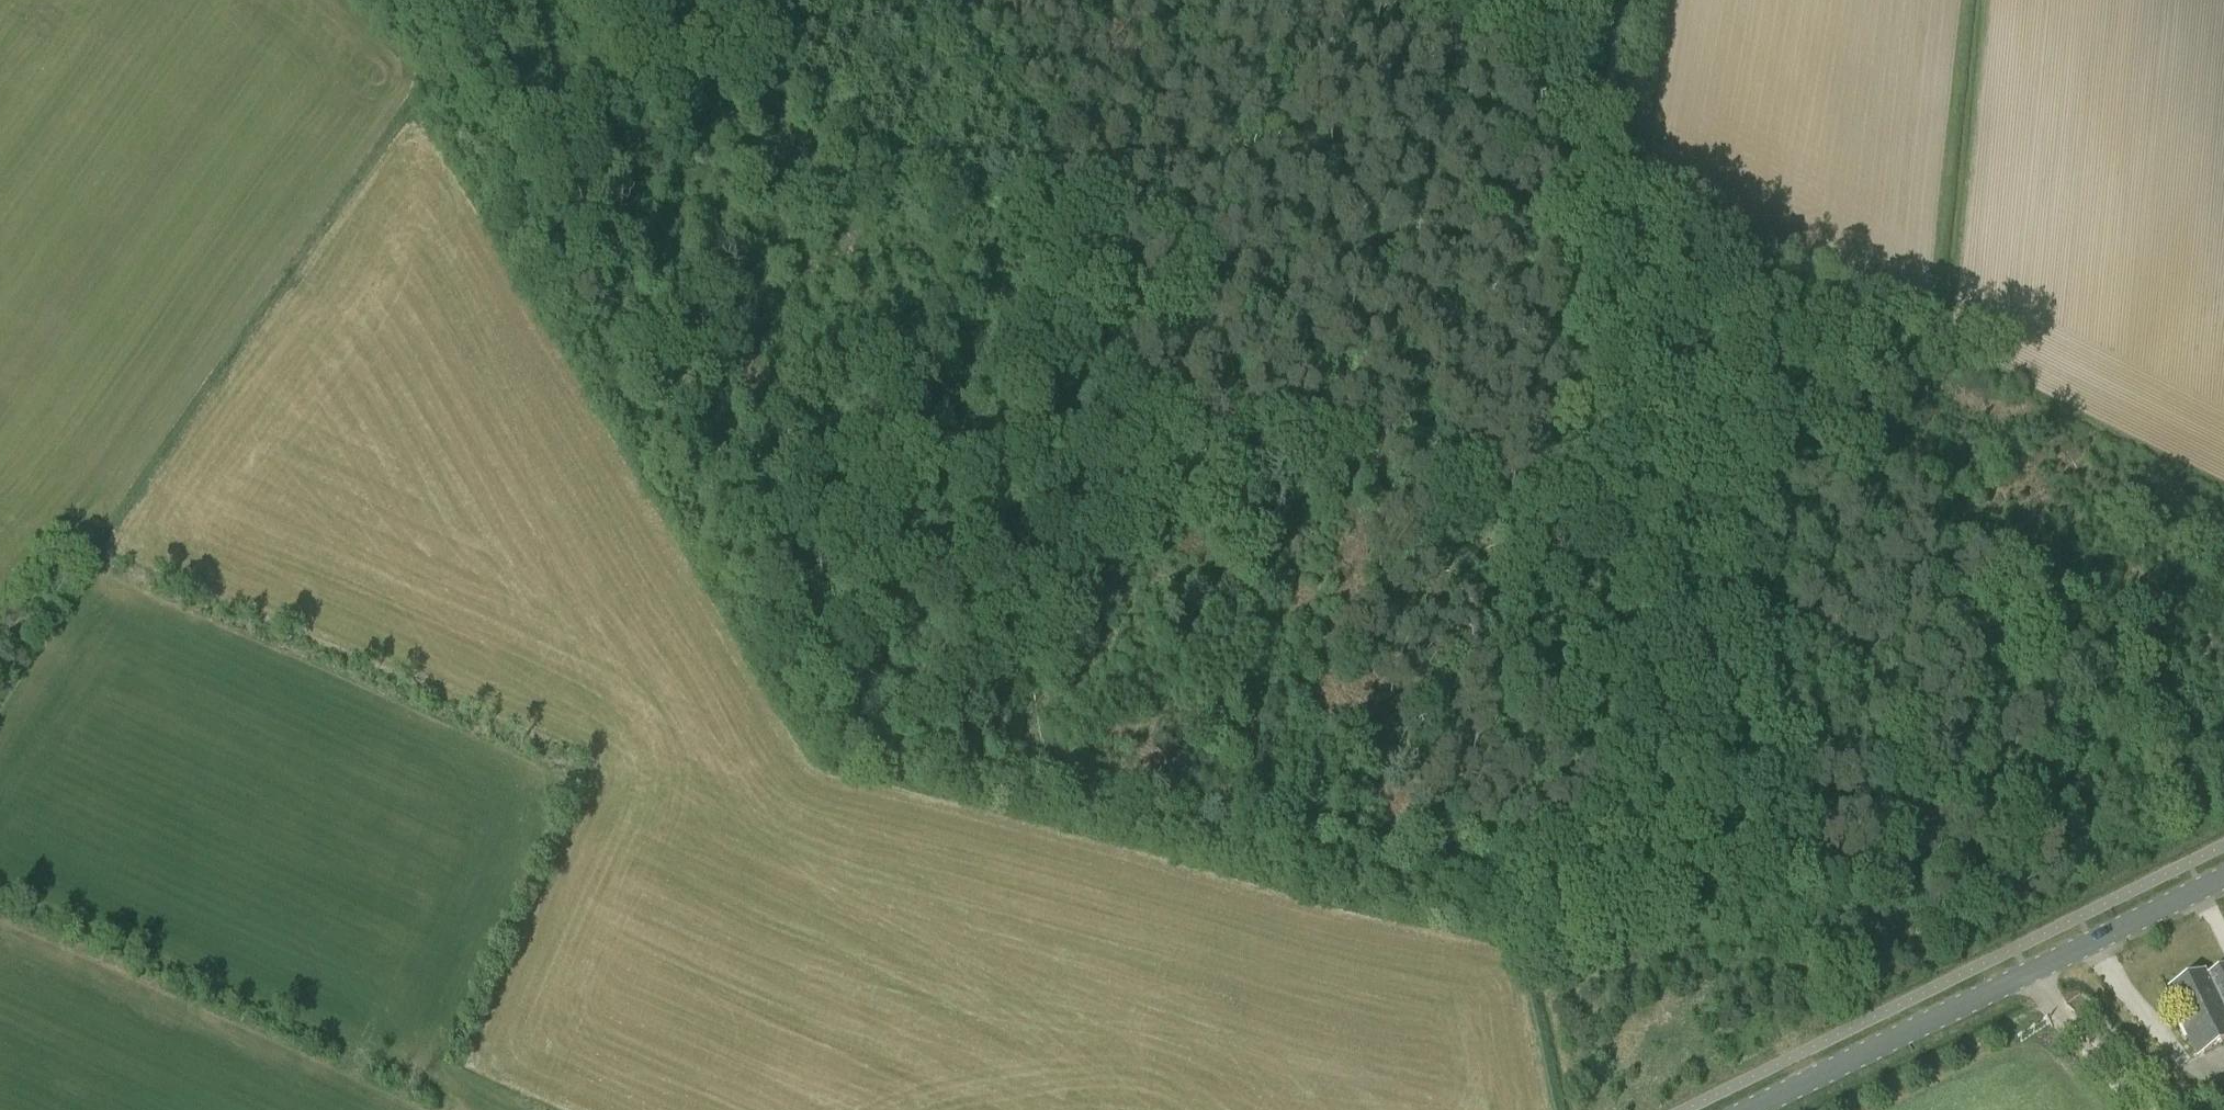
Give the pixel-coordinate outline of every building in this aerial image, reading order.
[(2206,978),(2204,974),(2169,991),(2183,1019),(2180,1021),(2197,1056),(2223,1043),(2223,969),(2206,978)]
